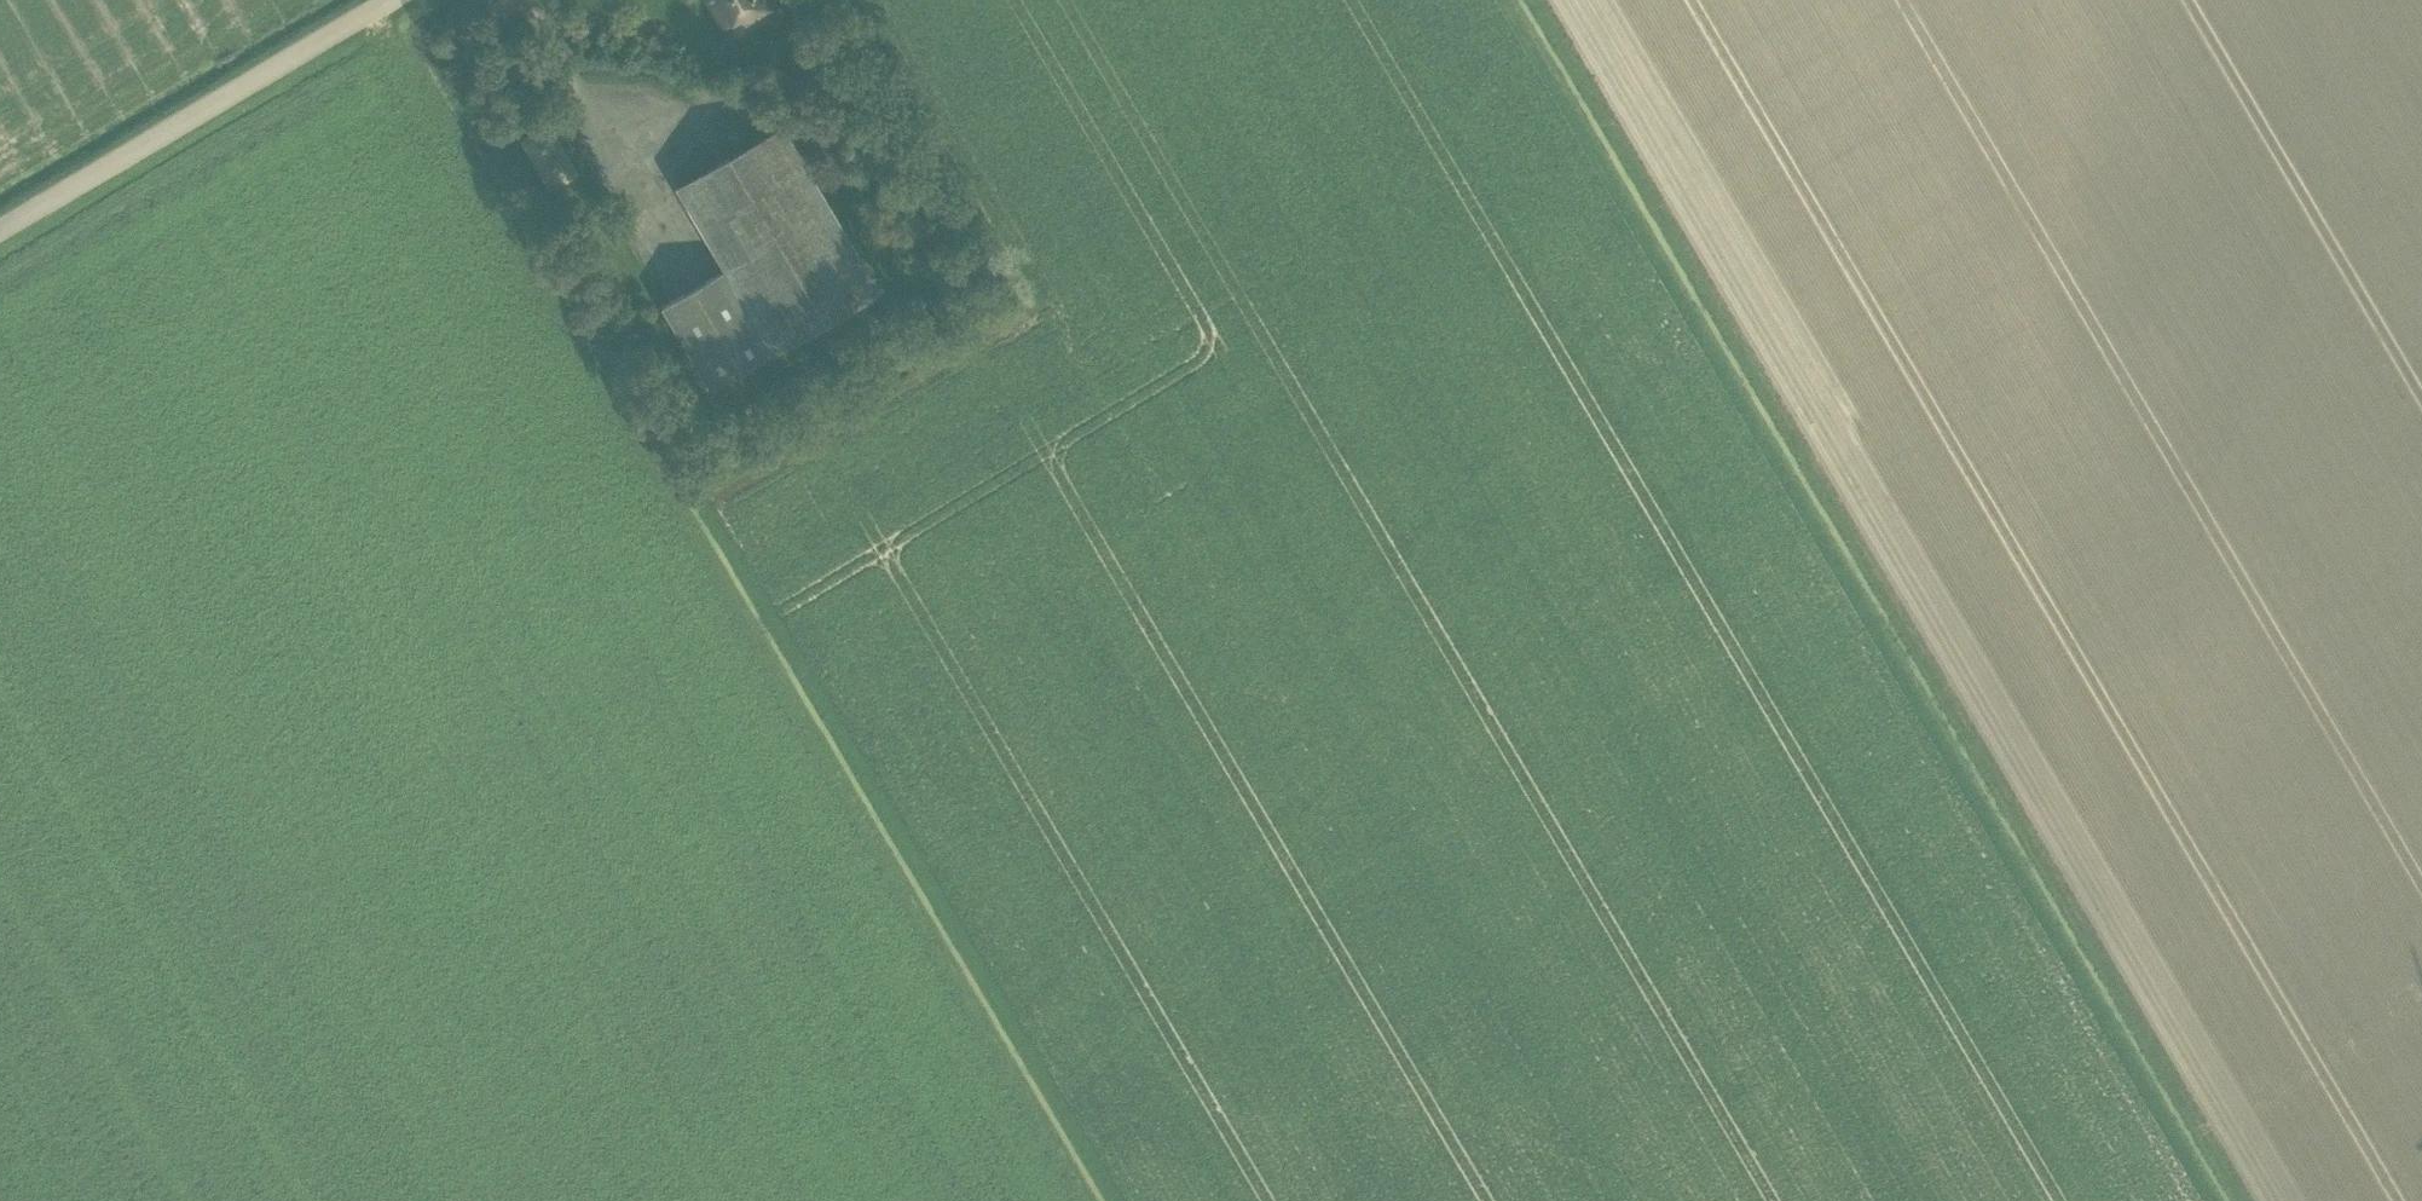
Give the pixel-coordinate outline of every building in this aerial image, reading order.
[(779,11),(773,0),(711,0),(726,26),(743,17),(749,28),(779,11)] [(884,291),(883,288),(786,124),(677,187),(725,270),(664,306),(712,389),(884,291)] [(554,189),(578,175),(549,126),(525,141),(554,189)] [(673,271),(686,262),(677,249),(664,259),(673,271)]
